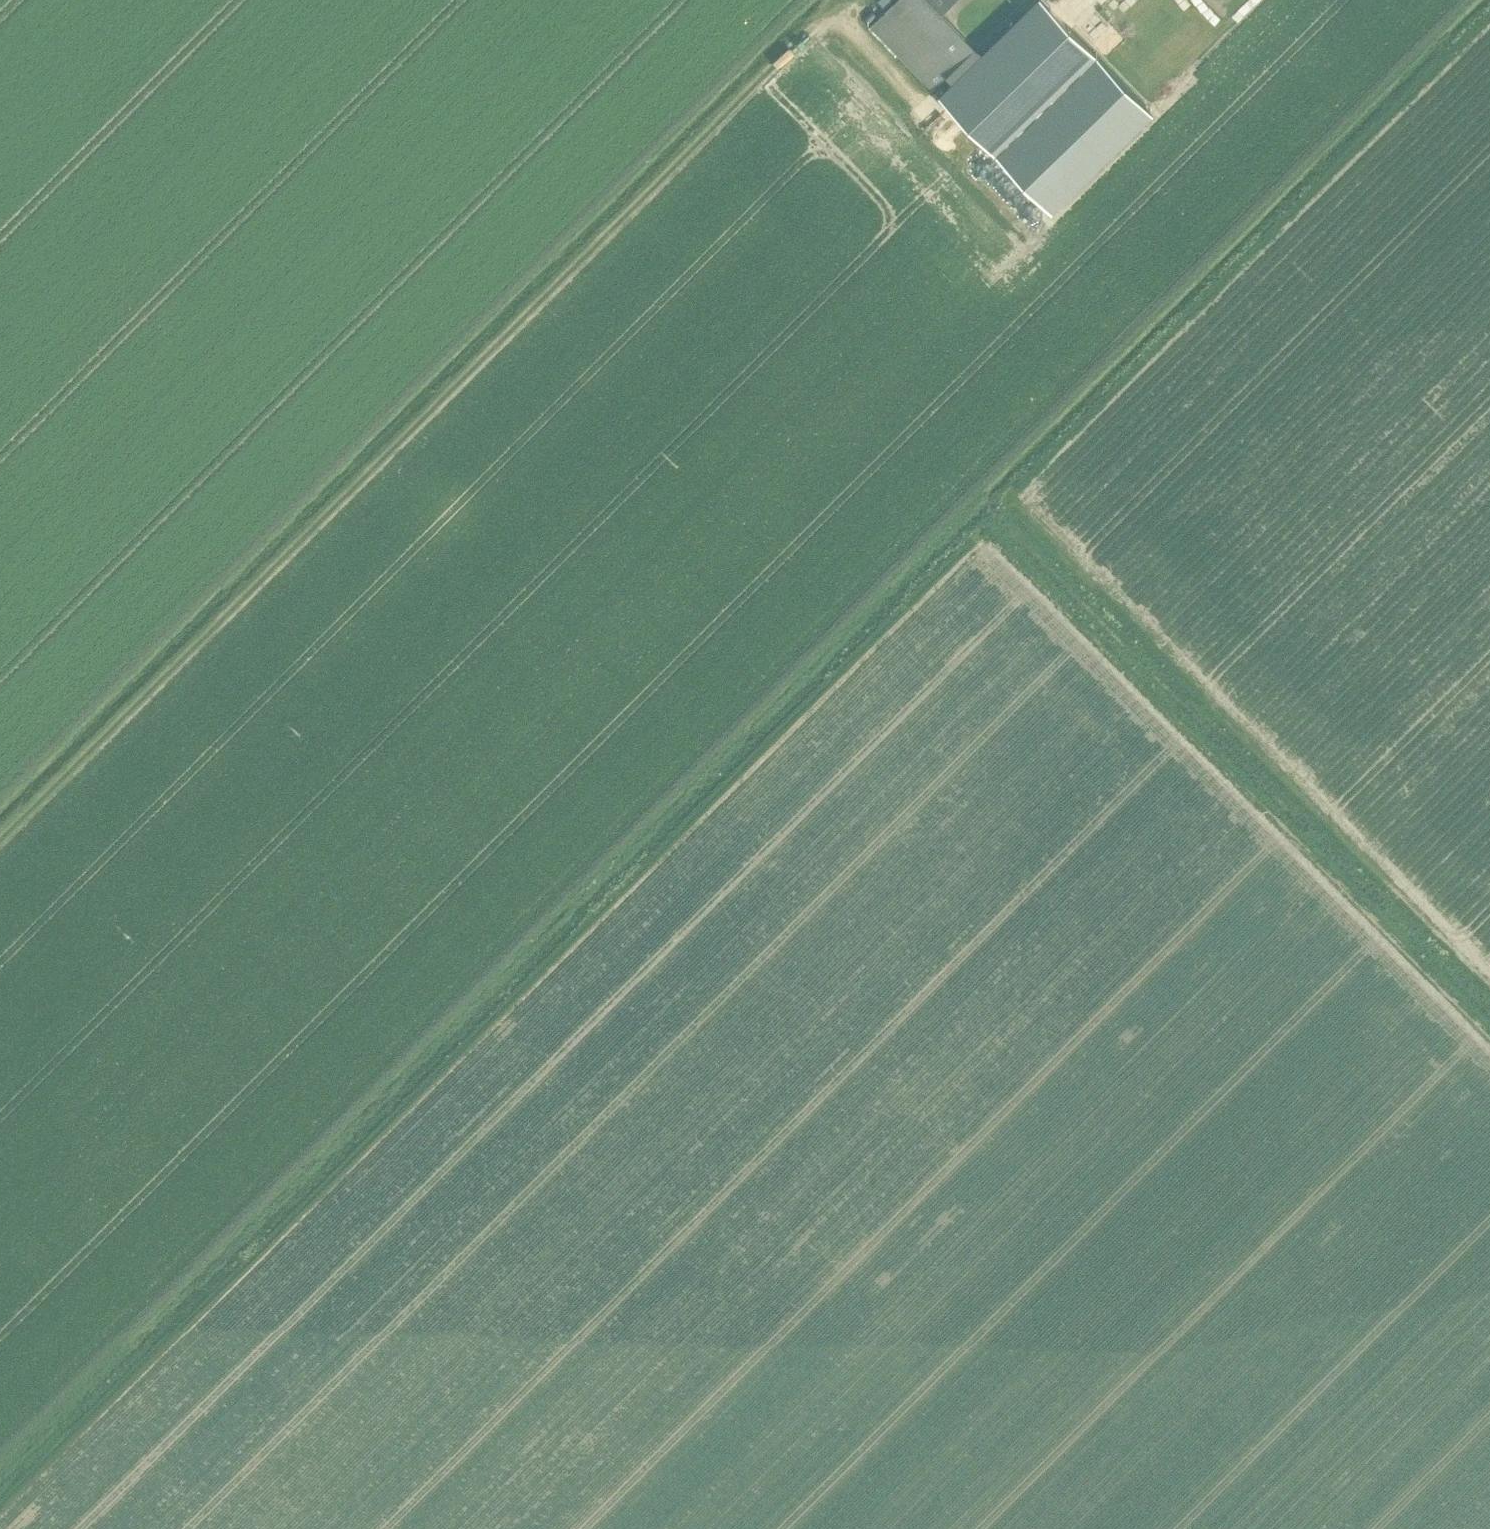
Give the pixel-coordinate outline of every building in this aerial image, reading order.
[(868,24),(931,87),(945,73),(973,46),(939,12),(951,0),(892,0),(868,24)] [(992,150),(1093,52),(1095,50),(1045,0),(1032,0),(981,50),(973,46),(945,73),(951,79),(937,93),(992,150)] [(1149,108),(1093,52),(992,150),(1048,207),(1149,108)]
